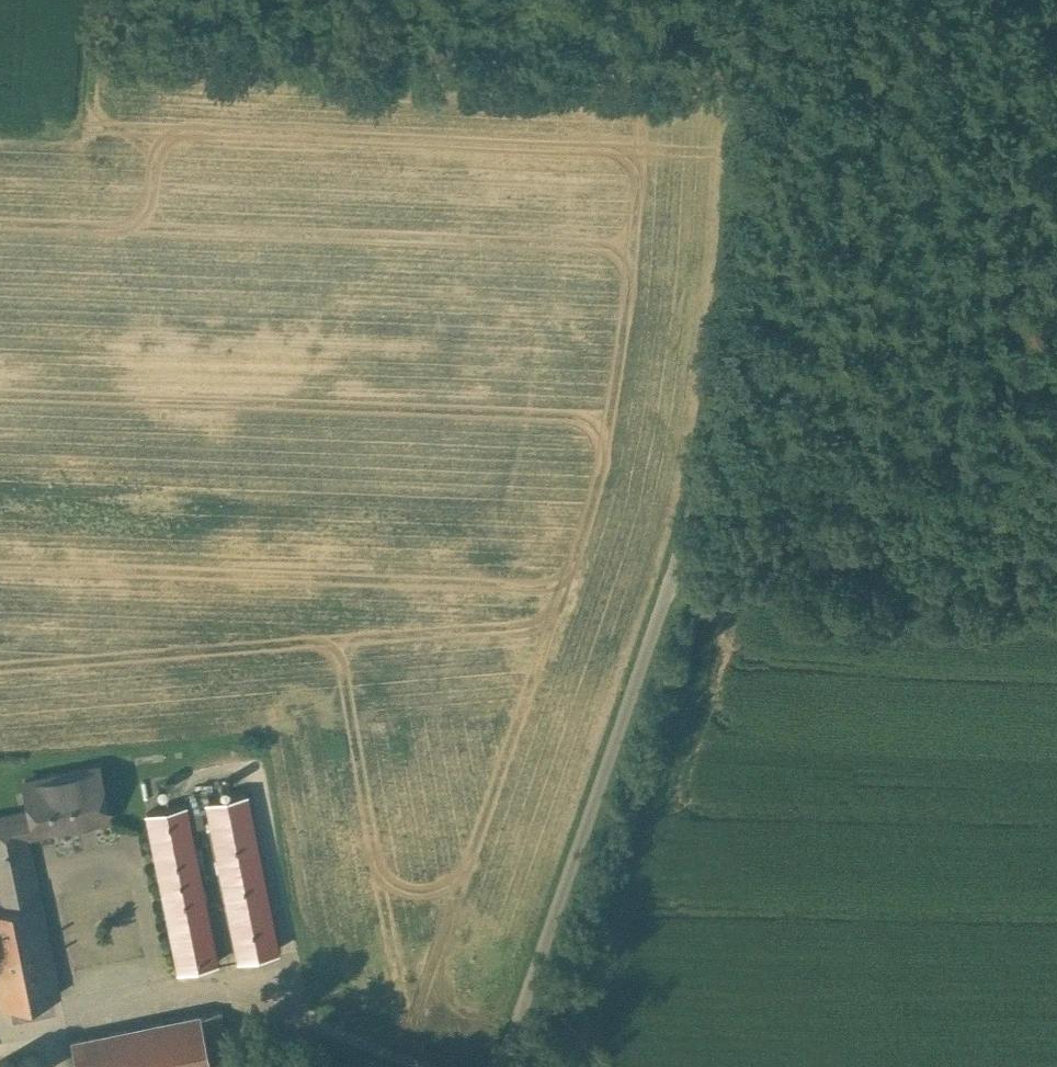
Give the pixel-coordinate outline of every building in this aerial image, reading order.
[(110,821),(101,763),(23,776),(33,834),(110,821)] [(247,790),(205,799),(238,959),(280,950),(247,790)] [(187,802),(144,811),(177,971),(220,962),(187,802)] [(60,994),(22,808),(0,812),(0,997),(2,1006),(60,994)] [(196,1012),(71,1037),(77,1066),(207,1066),(196,1012)]
